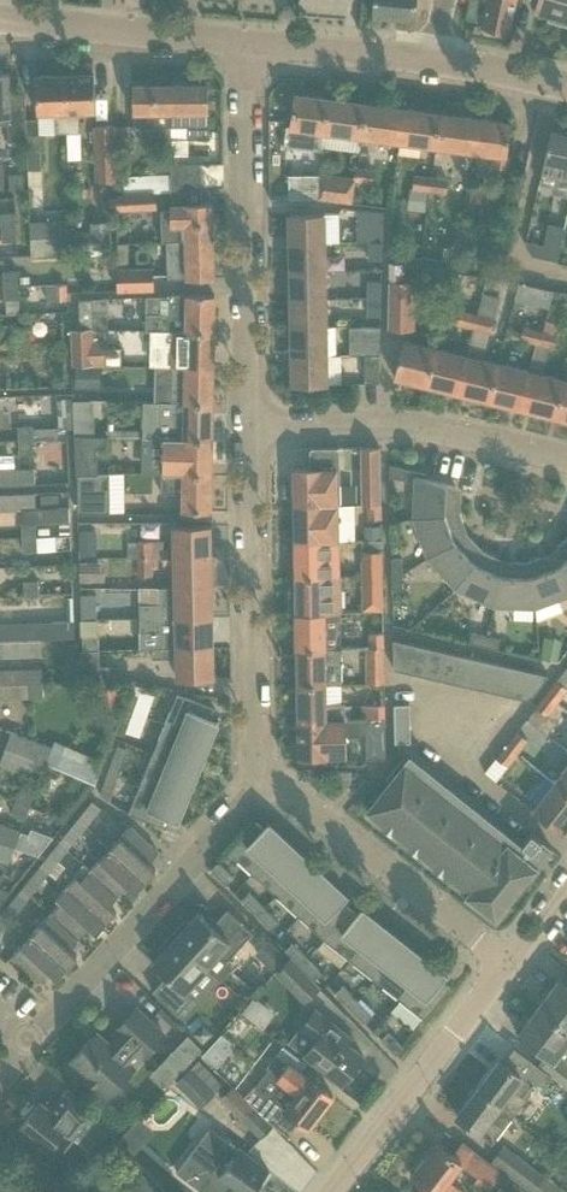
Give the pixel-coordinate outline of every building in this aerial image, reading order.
[(301,5),(346,9),(347,0),(301,0),(301,5)] [(372,17),(415,21),(417,0),(374,0),(372,17)] [(488,0),(470,0),(466,18),(483,21),(488,0)] [(483,21),(482,27),(509,32),(516,0),(488,0),(483,21)] [(536,8),(550,12),(548,19),(566,25),(566,0),(539,0),(536,8)] [(9,125),(9,139),(26,139),(25,119),(26,119),(25,97),(10,97),(9,72),(0,72),(0,126),(9,125)] [(94,74),(65,75),(67,134),(80,134),(79,114),(95,113),(94,74)] [(67,134),(65,75),(36,76),(38,115),(53,114),(53,134),(67,134)] [(171,128),(170,85),(133,85),(133,109),(134,128),(171,128)] [(188,128),(188,139),(208,138),(208,85),(170,85),(171,128),(188,128)] [(324,132),(329,98),(294,94),(290,126),(287,126),(284,146),(321,151),(324,132)] [(366,103),(329,98),(324,132),(362,137),(366,103)] [(366,103),(362,137),(400,142),(404,108),(366,103)] [(440,113),(404,108),(400,142),(435,147),(440,113)] [(440,113),(435,147),(471,151),(476,118),(440,113)] [(40,118),(26,119),(25,119),(26,139),(28,185),(42,185),(40,118)] [(476,118),(471,151),(495,154),(493,167),(508,169),(510,156),(507,156),(511,122),(476,118)] [(115,144),(114,125),(93,126),(95,181),(116,180),(115,144)] [(114,125),(115,144),(129,144),(128,125),(114,125)] [(543,167),(566,172),(566,133),(565,132),(565,135),(551,132),(545,160),(543,167)] [(201,163),(183,163),(183,155),(170,155),(171,174),(171,190),(201,189),(201,163)] [(374,170),(355,168),(353,181),(372,183),(374,170)] [(24,174),(9,174),(9,188),(24,188),(24,174)] [(171,190),(171,174),(123,176),(123,182),(116,182),(116,194),(156,192),(156,191),(171,190)] [(319,178),(320,174),(288,174),(289,199),(317,198),(319,178)] [(414,175),(413,189),(427,191),(430,191),(431,177),(414,175)] [(431,177),(430,191),(447,193),(448,179),(431,177)] [(354,182),(319,178),(317,198),(320,198),(352,203),(354,182)] [(486,202),(488,184),(472,182),(471,200),(486,202)] [(413,189),(410,209),(424,211),(427,191),(413,189)] [(156,192),(116,194),(117,211),(156,209),(156,192)] [(212,203),(188,203),(170,204),(170,209),(161,210),(162,242),(167,242),(213,241),(212,203)] [(356,240),(382,241),(383,213),(357,209),(356,240)] [(290,243),(325,243),(325,213),(290,214),(290,243)] [(3,230),(16,229),(16,215),(3,215),(3,230)] [(72,256),(70,220),(29,222),(31,258),(72,256)] [(91,232),(75,232),(76,251),(110,250),(109,222),(91,222),(91,232)] [(564,228),(548,224),(543,245),(526,241),(525,245),(532,255),(557,260),(564,228)] [(16,244),(16,229),(3,230),(3,244),(16,244)] [(213,241),(167,242),(168,278),(187,278),(214,278),(213,241)] [(368,241),(368,259),(382,260),(382,242),(368,241)] [(325,243),(290,243),(291,271),(325,271),(325,243)] [(460,248),(445,247),(443,260),(458,262),(460,248)] [(390,262),(390,283),(389,330),(415,330),(415,283),(404,283),(404,264),(390,262)] [(153,268),(117,269),(118,291),(154,289),(153,268)] [(325,271),(291,271),(291,299),(326,299),(325,271)] [(18,285),(18,272),(5,273),(5,285),(18,285)] [(368,281),(368,298),(381,298),(382,281),(368,281)] [(19,300),(18,285),(5,285),(6,301),(19,300)] [(54,300),(67,300),(67,285),(54,285),(54,300)] [(539,287),(535,305),(549,308),(553,291),(539,287)] [(146,314),(146,329),(151,329),(214,331),(214,294),(187,294),(168,293),(168,297),(147,296),(146,314)] [(469,356),(460,393),(492,401),(501,364),(483,359),(499,297),(483,293),(478,313),(474,328),(473,328),(466,355),(469,356)] [(381,298),(368,298),(368,315),(381,315),(381,298)] [(108,309),(93,308),(93,299),(79,299),(79,329),(93,329),(108,329),(108,309)] [(326,327),(326,299),(291,299),(291,327),(326,327)] [(458,324),(473,328),(474,328),(478,313),(462,309),(458,324)] [(539,329),(536,343),(529,371),(534,372),(543,374),(549,346),(552,347),(555,333),(553,332),(556,323),(545,320),(543,330),(539,329)] [(539,329),(523,325),(520,339),(536,343),(539,329)] [(326,327),(291,327),(292,355),(327,355),(326,327)] [(379,354),(379,327),(349,327),(349,354),(379,354)] [(79,329),(71,329),(72,364),(102,365),(107,365),(121,365),(121,347),(105,347),(105,341),(93,341),(93,329),(79,329)] [(214,331),(151,329),(150,346),(167,346),(167,367),(213,367),(214,331)] [(17,345),(30,344),(29,330),(16,331),(17,345)] [(436,348),(404,340),(395,377),(427,385),(436,348)] [(31,358),(30,344),(17,345),(18,359),(31,358)] [(469,356),(466,355),(436,348),(427,385),(460,393),(469,356)] [(327,384),(327,355),(292,355),(292,385),(327,384)] [(380,383),(379,356),(365,356),(365,383),(380,383)] [(501,364),(492,401),(524,409),(534,372),(529,371),(501,364)] [(100,367),(76,367),(75,387),(99,387),(100,367)] [(213,367),(167,367),(166,402),(212,403),(213,367)] [(534,372),(524,409),(557,417),(566,380),(543,374),(534,372)] [(557,417),(566,420),(566,380),(557,417)] [(72,398),(56,398),(58,429),(74,428),(72,398)] [(89,424),(88,400),(74,400),(74,424),(89,424)] [(212,403),(166,402),(160,402),(159,438),(164,438),(212,439),(212,403)] [(21,441),(34,440),(34,427),(20,427),(21,441)] [(106,436),(75,436),(77,475),(78,475),(98,474),(97,448),(106,447),(106,436)] [(163,475),(184,475),(211,476),(212,439),(164,438),(163,443),(163,474),(163,475)] [(34,454),(34,440),(21,441),(21,454),(34,454)] [(313,469),(294,469),(295,506),(338,505),(337,449),(338,449),(338,447),(311,448),(311,449),(313,449),(313,469)] [(381,504),(380,447),(361,447),(362,505),(368,504),(381,504)] [(408,469),(391,465),(391,476),(406,480),(408,469)] [(36,484),(35,469),(0,471),(0,486),(36,484)] [(98,474),(78,475),(78,513),(110,512),(110,472),(99,472),(99,474),(98,474)] [(163,475),(162,475),(161,492),(184,493),(183,511),(210,511),(211,476),(184,475),(163,475)] [(416,476),(414,518),(461,512),(462,499),(456,499),(457,486),(416,476)] [(36,509),(36,494),(0,494),(0,511),(36,510),(36,522),(69,521),(69,507),(36,509)] [(59,494),(41,495),(41,506),(59,505),(59,494)] [(382,519),(381,504),(368,504),(369,519),(382,519)] [(338,541),(338,505),(295,506),(295,542),(338,541)] [(465,523),(461,512),(414,518),(429,558),(464,536),(460,525),(465,523)] [(24,538),(38,537),(37,523),(23,524),(24,538)] [(70,523),(59,524),(60,534),(70,534),(70,523)] [(364,526),(364,540),(381,540),(381,525),(364,526)] [(163,541),(137,541),(137,557),(152,557),(163,557),(211,556),(210,526),(174,526),(174,540),(174,549),(163,549),(163,541)] [(96,530),(79,530),(80,554),(96,554),(96,530)] [(472,545),(464,536),(429,558),(457,588),(485,551),(476,542),(472,545)] [(39,551),(38,537),(24,538),(25,552),(39,551)] [(554,558),(566,581),(566,539),(559,546),(562,550),(554,558)] [(362,540),(362,551),(361,551),(362,576),(382,576),(381,540),(364,540),(362,540)] [(338,541),(295,542),(296,578),(339,577),(338,541)] [(485,551),(457,588),(494,606),(505,566),(494,561),(496,556),(485,551)] [(211,556),(163,557),(164,565),(175,565),(175,574),(175,587),(175,589),(212,588),(211,556)] [(153,575),(152,557),(137,557),(138,575),(153,575)] [(529,562),(535,607),(566,597),(566,581),(554,558),(543,562),(541,557),(529,562)] [(392,573),(403,573),(402,558),(392,559),(392,573)] [(516,566),(505,566),(494,606),(535,607),(529,562),(516,561),(516,566)] [(104,563),(80,563),(81,581),(104,581),(104,563)] [(403,573),(392,573),(392,588),(403,588),(403,573)] [(341,576),(339,577),(296,578),(297,613),(324,613),(340,613),(341,613),(341,576)] [(382,576),(362,576),(362,593),(382,593),(382,576)] [(40,595),(39,581),(26,582),(26,596),(40,595)] [(175,587),(139,587),(139,589),(139,619),(212,618),(212,588),(175,589),(175,587)] [(98,594),(81,594),(81,620),(98,620),(98,594)] [(368,611),(364,612),(365,648),(383,647),(383,633),(382,611),(368,611)] [(324,613),(297,613),(297,649),(341,648),(340,613),(324,613)] [(213,648),(212,618),(139,619),(139,631),(162,631),(162,648),(152,648),(152,649),(213,648)] [(81,620),(80,620),(80,636),(83,636),(83,650),(99,650),(98,636),(98,620),(81,620)] [(42,624),(0,625),(0,642),(42,640),(42,639),(75,637),(74,622),(42,624)] [(484,646),(487,636),(473,632),(470,643),(484,646)] [(501,639),(487,636),(484,646),(498,650),(501,639)] [(0,642),(0,657),(0,658),(43,656),(42,640),(0,642)] [(409,673),(416,645),(393,640),(394,669),(409,673)] [(431,648),(416,645),(409,673),(425,676),(431,648)] [(383,647),(365,648),(365,683),(384,682),(383,647)] [(213,678),(213,648),(152,649),(152,658),(176,657),(176,678),(213,678)] [(342,684),(341,648),(297,649),(298,685),(325,685),(342,684)] [(431,648),(425,676),(440,679),(446,652),(431,648)] [(99,650),(83,650),(80,651),(80,682),(109,681),(109,666),(99,666),(99,650)] [(446,652),(440,679),(454,683),(461,655),(446,652)] [(476,658),(461,655),(454,683),(469,686),(476,658)] [(490,662),(476,658),(469,686),(484,689),(490,662)] [(490,662),(484,689),(499,693),(505,665),(490,662)] [(505,665),(499,693),(513,696),(520,668),(505,665)] [(556,680),(547,693),(557,701),(566,688),(566,667),(556,680)] [(549,675),(520,668),(513,696),(530,700),(549,675)] [(29,683),(43,683),(42,669),(28,669),(29,683)] [(43,697),(43,683),(29,683),(29,698),(43,697)] [(325,685),(298,685),(299,721),(345,720),(345,705),(345,703),(342,703),(342,684),(325,685)] [(119,685),(98,689),(101,710),(122,707),(119,685)] [(123,708),(133,712),(138,696),(129,692),(123,708)] [(557,701),(547,693),(536,706),(547,715),(557,701)] [(215,709),(178,694),(165,724),(210,742),(219,720),(217,719),(217,721),(211,719),(215,709)] [(384,704),(370,704),(370,719),(385,719),(384,704)] [(411,742),(411,739),(410,704),(395,704),(396,742),(411,742)] [(133,712),(123,708),(114,731),(124,735),(133,712)] [(385,719),(370,719),(366,720),(367,758),(371,758),(386,757),(385,719)] [(345,720),(299,721),(300,757),(327,757),(327,756),(346,755),(345,720)] [(210,742),(165,724),(153,753),(198,771),(210,742)] [(48,762),(52,746),(13,731),(7,747),(47,763),(48,762)] [(506,744),(517,753),(528,739),(517,731),(506,744)] [(54,740),(52,746),(48,762),(96,782),(103,761),(54,740)] [(517,753),(506,744),(496,758),(507,766),(517,753)] [(117,745),(108,770),(118,774),(121,765),(122,762),(127,749),(117,745)] [(47,763),(7,747),(1,763),(41,778),(47,763)] [(198,771),(153,753),(141,782),(186,800),(198,771)] [(412,757),(406,763),(368,811),(384,823),(388,818),(398,826),(394,831),(410,844),(414,839),(423,846),(419,851),(435,864),(439,859),(449,867),(445,872),(461,885),(465,880),(474,887),(468,895),(497,917),(552,848),(532,832),(522,845),(412,757)] [(555,781),(566,790),(566,766),(555,781)] [(108,770),(102,789),(112,792),(118,774),(108,770)] [(351,771),(339,771),(339,783),(351,783),(351,771)] [(554,783),(539,772),(533,779),(536,793),(542,798),(533,810),(561,831),(566,824),(566,790),(555,781),(554,783)] [(186,800),(141,782),(129,812),(166,828),(170,818),(176,820),(176,822),(177,823),(186,800)] [(21,788),(17,801),(30,806),(35,793),(21,788)] [(17,801),(12,813),(26,818),(30,806),(17,801)] [(93,801),(76,822),(84,829),(101,808),(93,801)] [(253,873),(285,838),(268,821),(267,822),(268,824),(264,828),(256,821),(227,852),(228,853),(230,852),(253,873)] [(84,829),(76,822),(64,837),(72,844),(84,829)] [(15,847),(20,831),(0,823),(0,841),(15,847)] [(130,827),(110,849),(145,881),(156,870),(148,863),(158,852),(130,827)] [(285,838),(253,873),(276,895),(309,859),(285,838)] [(0,841),(0,859),(9,863),(15,847),(0,841)] [(56,846),(40,867),(48,873),(64,853),(56,846)] [(110,849),(91,871),(118,896),(128,885),(136,892),(145,881),(110,849)] [(309,859),(276,895),(299,916),(332,881),(309,859)] [(228,885),(235,877),(218,862),(211,870),(228,885)] [(48,873),(40,867),(27,883),(35,890),(48,873)] [(118,896),(91,871),(82,880),(77,876),(66,888),(106,924),(116,913),(109,906),(118,896)] [(4,875),(0,874),(0,888),(9,892),(18,881),(4,875)] [(332,881),(299,916),(325,940),(350,908),(343,901),(347,897),(348,898),(350,897),(332,881)] [(1,904),(9,893),(9,892),(0,888),(0,903),(1,904)] [(106,924),(66,888),(57,897),(62,901),(51,913),(79,938),(89,928),(96,935),(106,924)] [(4,911),(12,918),(28,899),(20,892),(4,911)] [(256,914),(264,907),(249,892),(242,900),(256,914)] [(264,907),(256,914),(271,929),(284,916),(274,907),(270,912),(264,907)] [(325,940),(318,949),(342,967),(349,958),(350,959),(380,922),(361,907),(360,908),(362,909),(358,914),(350,908),(325,940)] [(199,912),(176,937),(207,966),(219,953),(227,960),(253,932),(227,909),(213,925),(199,912)] [(4,911),(0,916),(0,933),(12,918),(4,911)] [(79,938),(51,913),(42,923),(35,917),(25,928),(32,934),(67,966),(77,956),(70,949),(79,938)] [(404,941),(380,922),(350,959),(375,979),(404,941)] [(67,966),(32,934),(11,956),(39,982),(49,971),(57,978),(67,966)] [(221,979),(207,966),(176,937),(153,962),(167,975),(153,991),(178,1014),(194,997),(199,1003),(221,979)] [(268,939),(255,954),(272,970),(286,956),(268,939)] [(429,961),(404,941),(375,979),(400,998),(429,961)] [(299,965),(307,958),(293,943),(285,950),(292,958),(299,965)] [(320,987),(314,980),(299,965),(292,958),(275,974),(304,1003),(320,987)] [(307,958),(299,965),(314,980),(322,973),(307,958)] [(448,976),(429,961),(400,998),(424,1018),(423,1019),(424,1020),(450,987),(442,980),(446,976),(447,977),(448,976)] [(540,1007),(566,1027),(566,986),(560,980),(540,1007)] [(350,1007),(357,1000),(343,985),(335,993),(350,1007)] [(254,998),(243,1012),(263,1028),(274,1013),(254,998)] [(371,1015),(357,1000),(350,1007),(365,1022),(371,1015)] [(520,1033),(548,1054),(540,1066),(549,1073),(566,1087),(566,1027),(540,1007),(520,1033)] [(96,1032),(72,1058),(90,1075),(85,1081),(106,1100),(165,1035),(153,1024),(136,1008),(116,1029),(115,1028),(105,1040),(96,1032)] [(315,1011),(302,1027),(317,1039),(305,1054),(324,1068),(343,1083),(348,1076),(353,1077),(360,1067),(359,1062),(364,1056),(348,1044),(352,1039),(344,1033),(325,1018),(315,1011)] [(203,1023),(193,1033),(203,1043),(213,1033),(203,1023)] [(397,1055),(403,1047),(388,1032),(381,1039),(397,1055)] [(179,1044),(164,1060),(178,1074),(193,1058),(179,1044)] [(269,1068),(256,1086),(281,1105),(284,1108),(290,1112),(300,1120),(309,1127),(333,1095),(309,1077),(308,1077),(289,1063),(288,1064),(278,1056),(269,1068)] [(201,1108),(222,1085),(198,1060),(176,1083),(201,1108)] [(500,1060),(478,1088),(514,1115),(535,1087),(519,1074),(500,1060)] [(563,1116),(566,1112),(566,1089),(553,1077),(538,1093),(563,1116)] [(254,1084),(244,1098),(268,1122),(281,1105),(256,1086),(254,1084)] [(273,1126),(268,1122),(244,1098),(232,1086),(221,1097),(261,1137),(273,1126)] [(478,1088),(457,1116),(476,1131),(493,1142),(514,1115),(478,1088)] [(23,1122),(18,1127),(23,1130),(23,1138),(31,1137),(36,1141),(37,1153),(62,1151),(91,1118),(67,1092),(52,1111),(40,1101),(28,1116),(22,1116),(23,1122)] [(177,1171),(198,1187),(204,1191),(222,1191),(230,1182),(243,1191),(253,1191),(269,1171),(237,1147),(237,1148),(210,1128),(177,1171)] [(482,1157),(462,1143),(453,1155),(437,1143),(411,1176),(425,1187),(421,1191),(465,1191),(450,1181),(463,1164),(479,1176),(474,1182),(487,1191),(501,1172),(482,1157)] [(504,1146),(493,1162),(531,1191),(543,1176),(504,1146)] [(28,1188),(32,1191),(54,1191),(58,1188),(51,1182),(42,1174),(28,1188)] [(126,1190),(128,1191),(160,1191),(144,1174),(126,1190)] [(12,1183),(3,1191),(21,1191),(12,1183)]
